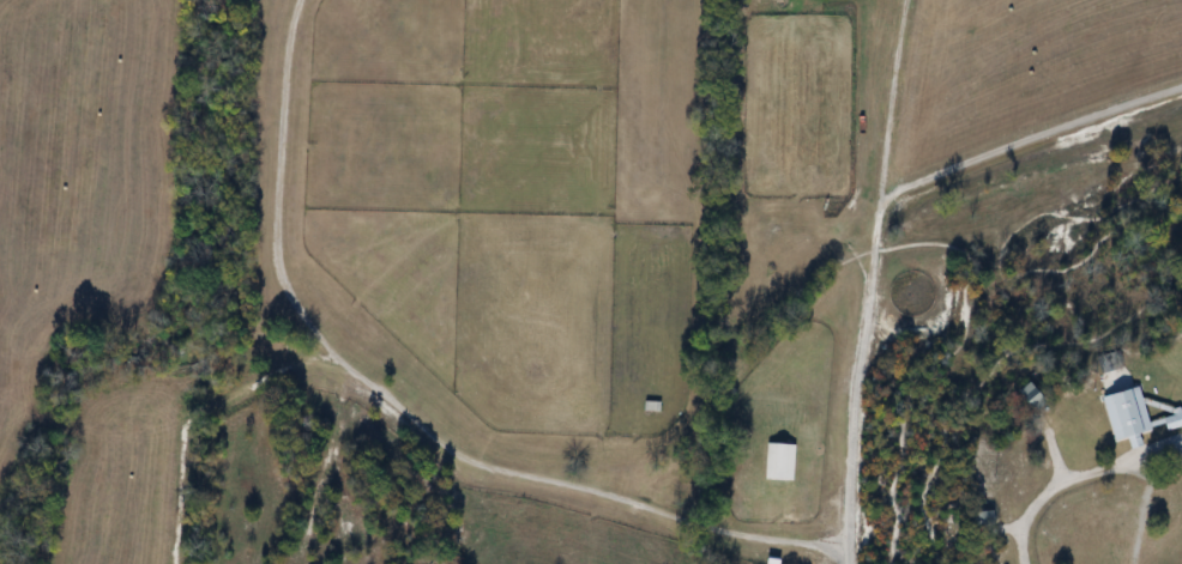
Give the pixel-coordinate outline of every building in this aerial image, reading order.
[(767,481),(797,482),(798,446),(768,445),(767,481)]
